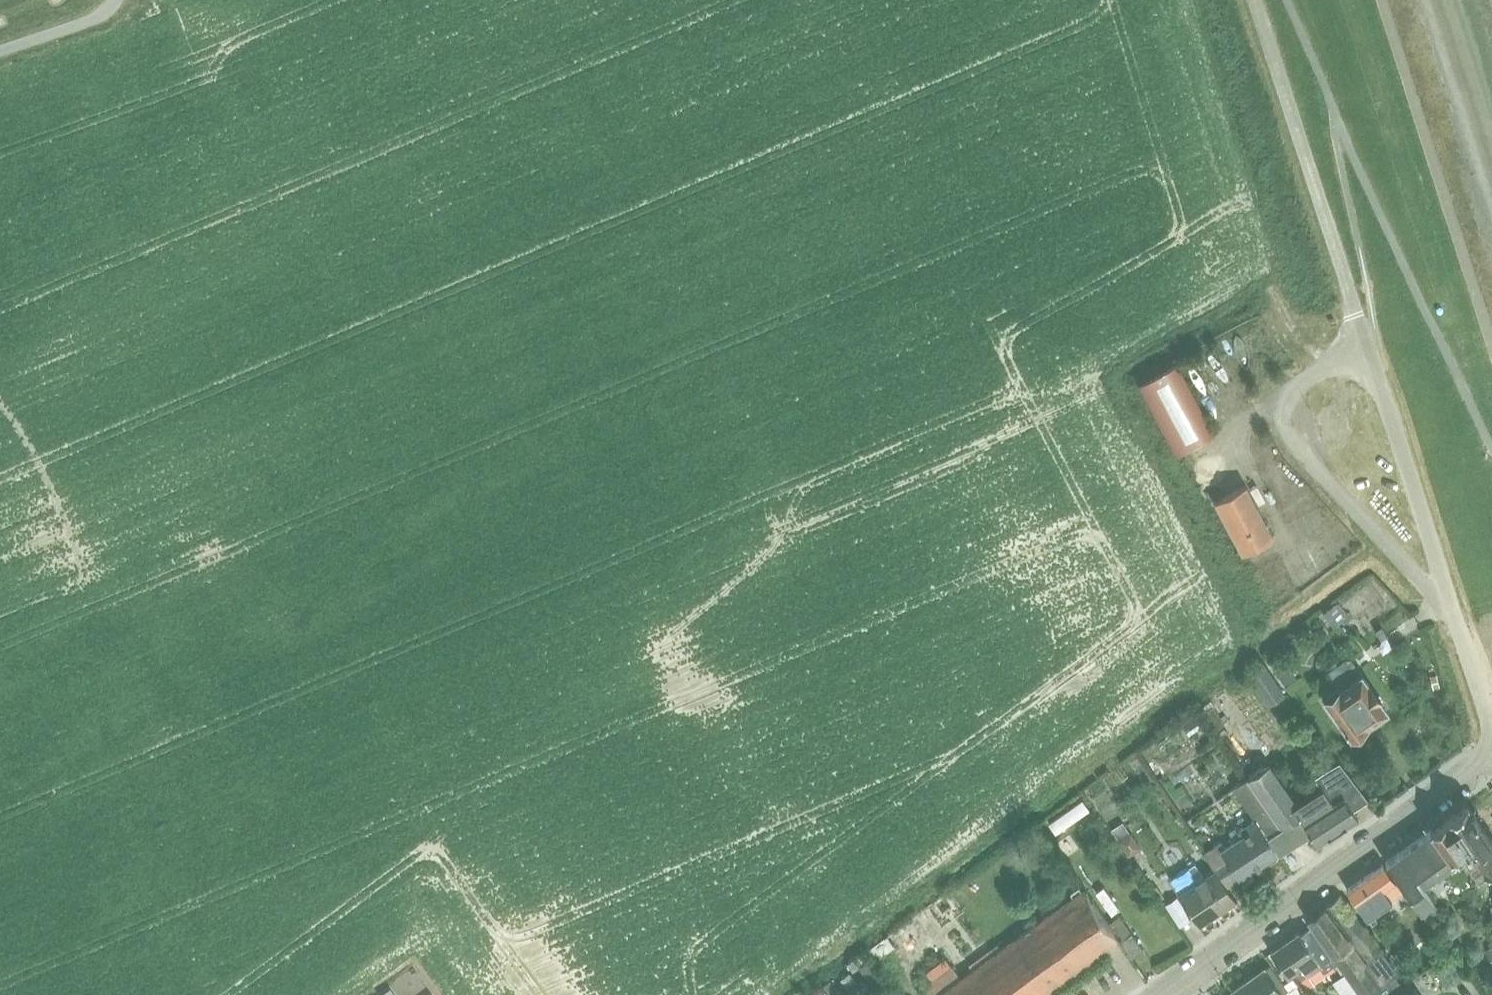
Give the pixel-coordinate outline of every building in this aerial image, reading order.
[(1178,365),(1139,386),(1175,454),(1214,434),(1178,365)] [(1242,551),(1272,534),(1245,483),(1214,499),(1242,551)] [(1334,605),(1323,613),(1334,628),(1345,619),(1334,605)] [(1386,710),(1348,657),(1328,671),(1337,684),(1321,695),(1350,736),(1386,710)] [(1263,659),(1246,671),(1270,705),(1286,693),(1263,659)] [(1287,665),(1277,672),(1285,685),(1295,678),(1287,665)] [(1435,675),(1429,676),(1433,689),(1439,687),(1435,675)] [(1213,705),(1205,711),(1215,727),(1224,722),(1213,705)] [(1267,836),(1278,852),(1309,833),(1316,842),(1357,816),(1352,808),(1367,799),(1338,760),(1313,776),(1321,787),(1296,803),(1268,763),(1246,777),(1281,826),(1267,836)] [(1281,826),(1246,777),(1233,785),(1250,809),(1249,809),(1255,818),(1239,829),(1236,826),(1228,831),(1234,839),(1225,845),(1221,840),(1203,851),(1214,868),(1226,886),(1278,852),(1267,836),(1281,826)] [(1082,798),(1049,822),(1056,832),(1089,808),(1082,798)] [(1430,829),(1451,857),(1462,849),(1477,872),(1491,862),(1491,840),(1471,809),(1472,809),(1467,802),(1447,817),(1446,817),(1430,829)] [(1430,829),(1385,861),(1420,910),(1433,901),(1425,890),(1451,871),(1458,866),(1451,857),(1430,829)] [(1140,847),(1130,833),(1120,840),(1130,854),(1140,847)] [(1194,862),(1168,879),(1177,893),(1198,924),(1235,899),(1226,886),(1214,868),(1203,876),(1194,862)] [(1382,863),(1347,888),(1372,923),(1376,920),(1378,919),(1372,911),(1401,890),(1382,863)] [(919,989),(924,994),(1044,994),(1120,940),(1121,939),(1110,924),(1084,887),(1071,896),(1043,917),(960,977),(952,966),(919,989)] [(1365,963),(1381,949),(1381,948),(1382,948),(1339,893),(1324,904),(1325,906),(1306,920),(1310,925),(1337,963),(1344,972),(1348,977),(1366,964),(1365,963)] [(1170,894),(1160,899),(1171,920),(1182,915),(1170,894)] [(1120,917),(1110,924),(1121,939),(1120,940),(1132,956),(1143,948),(1131,932),(1120,917)] [(1337,963),(1310,925),(1299,933),(1298,931),(1269,952),(1287,976),(1295,970),(1301,978),(1307,974),(1321,964),(1325,971),(1337,963)] [(1356,989),(1360,994),(1420,994),(1414,986),(1407,990),(1396,974),(1398,972),(1381,949),(1365,963),(1366,964),(1348,977),(1356,989)] [(864,954),(847,964),(852,972),(859,968),(869,962),(864,954)] [(869,962),(859,968),(870,987),(880,981),(869,962)] [(1288,991),(1283,994),(1264,966),(1231,989),(1235,994),(1291,994),(1288,991)] [(1348,977),(1344,972),(1333,980),(1343,994),(1348,994),(1356,989),(1348,977)] [(1490,972),(1481,978),(1488,989),(1491,987),(1491,976),(1490,972)] [(840,979),(852,994),(854,994),(861,989),(849,973),(840,979)] [(1292,978),(1284,984),(1290,991),(1298,985),(1292,978)] [(809,994),(826,994),(827,994),(821,986),(809,994)]
